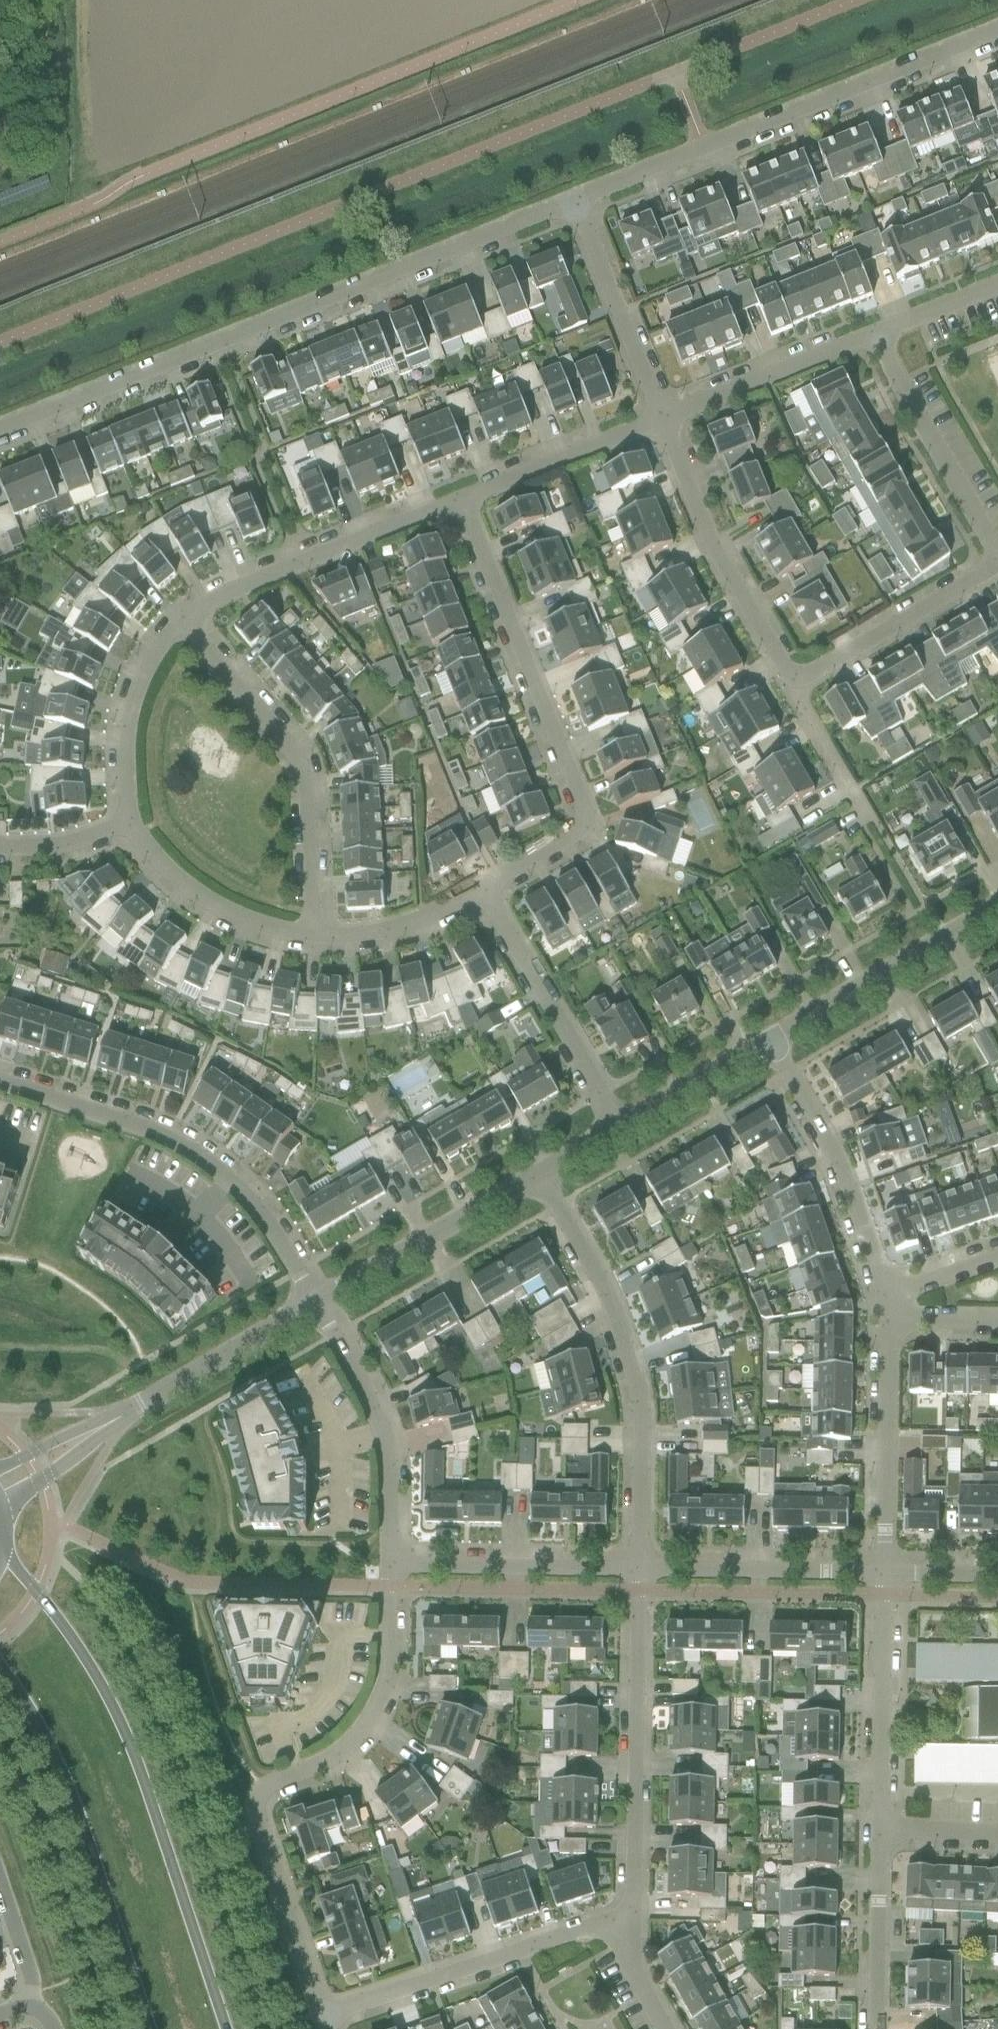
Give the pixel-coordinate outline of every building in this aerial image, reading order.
[(983,82),(995,112),(984,117),(993,141),(994,144),(997,142),(997,77),(983,82)] [(961,91),(939,100),(953,134),(959,149),(980,141),(982,145),(993,141),(984,117),(973,121),(961,91)] [(952,134),(939,100),(918,109),(932,143),(952,134)] [(932,143),(918,109),(915,110),(914,107),(902,112),(903,115),(896,117),(906,142),(894,147),(905,175),(918,170),(910,151),(932,143)] [(872,169),(879,186),(905,175),(894,147),(879,153),(869,128),(858,133),(857,129),(847,133),(848,137),(844,138),(858,174),(872,169)] [(819,192),(818,193),(824,208),(850,197),(843,180),(858,174),(844,138),(819,148),(828,173),(814,179),(813,179),(819,192)] [(804,154),(783,163),(799,200),(818,193),(819,192),(813,179),(814,179),(804,154)] [(799,200),(783,163),(763,170),(779,208),(799,200)] [(941,167),(946,179),(957,174),(953,163),(941,167)] [(779,208),(763,170),(761,172),(760,170),(761,170),(760,169),(744,175),(745,177),(746,176),(746,177),(743,179),(753,204),(741,208),(750,232),(763,227),(758,217),(779,208)] [(997,210),(997,199),(992,185),(979,191),(982,199),(962,207),(978,247),(997,239),(997,237),(989,214),(997,210)] [(943,186),(932,191),(937,202),(948,198),(943,186)] [(720,188),(700,196),(718,241),(738,233),(739,236),(750,232),(741,208),(730,213),(720,188)] [(937,202),(932,191),(921,195),(925,207),(937,202)] [(718,241),(700,196),(679,204),(689,229),(678,233),(678,234),(686,252),(687,257),(699,253),(697,250),(718,241)] [(902,200),(891,204),(895,215),(907,211),(902,200)] [(978,247),(962,207),(961,207),(962,209),(942,217),(957,254),(977,246),(977,248),(978,247)] [(657,264),(686,252),(678,234),(678,233),(672,218),(655,225),(651,215),(620,228),(632,259),(651,251),(657,264)] [(957,254),(942,217),(922,225),(937,262),(957,254)] [(817,224),(822,235),(824,234),(833,231),(829,219),(817,224)] [(787,229),(791,241),(803,236),(798,225),(787,229)] [(937,262),(922,225),(903,232),(902,231),(918,271),(919,271),(918,269),(937,262)] [(918,271),(902,231),(881,239),(878,231),(864,236),(874,260),(887,255),(897,280),(904,277),(906,281),(919,276),(917,272),(918,271)] [(828,245),(824,234),(822,235),(813,239),(817,250),(828,245)] [(861,265),(874,260),(864,236),(851,242),(853,248),(832,257),(836,266),(836,265),(852,304),(873,296),(861,265)] [(795,246),(784,250),(788,261),(799,257),(795,246)] [(788,261),(784,250),(773,255),(777,266),(788,261)] [(533,281),(518,287),(528,311),(544,305),(538,291),(554,284),(567,316),(556,321),(561,333),(587,323),(559,252),(527,265),(533,281)] [(836,265),(836,266),(816,273),(831,311),(850,303),(851,304),(852,304),(836,265)] [(502,309),(490,314),(500,337),(511,333),(506,320),(528,311),(518,287),(512,271),(490,280),(502,309)] [(745,311),(736,288),(729,272),(717,277),(727,304),(707,312),(722,350),(725,349),(725,350),(725,351),(741,345),(741,343),(740,344),(740,343),(743,341),(733,317),(745,311)] [(831,311),(816,273),(796,281),(811,319),(831,311)] [(811,319),(796,281),(777,289),(777,288),(776,289),(792,328),(793,328),(792,326),(811,319)] [(776,289),(777,288),(776,287),(755,296),(750,282),(736,288),(745,311),(758,306),(771,337),(792,328),(776,289)] [(467,289),(445,298),(462,338),(483,329),(488,342),(500,337),(490,314),(479,318),(467,289)] [(688,289),(677,293),(681,304),(692,300),(688,289)] [(681,304),(677,293),(665,297),(670,309),(681,304)] [(462,338),(445,298),(441,299),(440,298),(429,302),(430,304),(424,306),(435,336),(424,340),(428,351),(433,364),(445,359),(440,346),(462,338)] [(401,349),(390,354),(392,359),(399,377),(411,372),(406,360),(428,351),(424,340),(412,311),(390,320),(401,349)] [(722,350),(707,312),(687,320),(702,358),(722,350)] [(702,358),(687,320),(666,328),(668,331),(666,331),(665,331),(669,343),(671,342),(670,341),(672,341),(682,366),(702,358)] [(378,325),(355,334),(369,369),(392,359),(390,354),(378,325)] [(369,369),(355,334),(332,343),(346,378),(369,369)] [(346,378),(332,343),(310,352),(324,387),(346,378)] [(324,387),(310,352),(309,352),(309,353),(286,362),(287,364),(288,364),(299,390),(298,391),(300,396),(324,387)] [(558,361),(561,368),(568,384),(579,380),(591,409),(613,400),(597,360),(575,369),(570,356),(558,361)] [(288,364),(287,364),(276,369),(273,360),(251,369),(265,404),(270,402),(271,405),(284,400),(282,397),(298,391),(299,390),(288,364)] [(577,408),(568,384),(561,368),(539,377),(534,364),(522,369),(532,392),(543,388),(555,417),(577,408)] [(532,426),(520,397),(532,392),(522,369),(511,373),(512,377),(507,378),(505,387),(506,390),(494,394),(510,435),(517,432),(518,434),(526,431),(526,428),(532,426)] [(814,416),(816,420),(853,398),(855,397),(844,371),(801,391),(813,417),(814,416)] [(179,405),(178,405),(190,434),(193,439),(220,428),(218,423),(223,420),(209,386),(188,394),(191,403),(180,407),(179,405)] [(390,387),(378,392),(383,403),(394,398),(390,387)] [(510,435),(494,394),(473,403),(468,390),(456,395),(466,419),(477,414),(489,443),(510,435)] [(383,403),(378,392),(366,397),(371,407),(383,403)] [(454,423),(466,419),(456,395),(444,400),(450,412),(428,421),(444,461),(466,452),(454,423)] [(858,407),(853,398),(816,420),(828,442),(866,420),(864,416),(867,415),(861,405),(858,407)] [(190,434),(178,405),(156,414),(156,413),(155,414),(169,449),(193,439),(190,434)] [(345,405),(333,410),(337,421),(349,416),(345,405)] [(337,421),(333,410),(321,415),(325,425),(337,421)] [(803,421),(798,410),(784,415),(789,427),(803,421)] [(169,449),(155,414),(133,423),(147,458),(169,449)] [(722,457),(730,476),(757,466),(749,447),(756,444),(745,416),(721,426),(719,423),(709,427),(710,430),(708,431),(719,459),(722,457)] [(444,461),(428,421),(407,429),(402,417),(390,422),(400,445),(411,441),(423,470),(428,467),(429,470),(439,466),(438,464),(444,461)] [(868,424),(866,420),(828,442),(841,464),(879,442),(874,433),(876,431),(871,422),(868,424)] [(808,432),(803,421),(789,427),(794,437),(808,432)] [(388,450),(400,445),(390,422),(378,426),(383,439),(362,447),(378,488),(383,486),(383,487),(395,483),(394,481),(400,479),(388,450)] [(147,458),(133,423),(110,432),(124,467),(147,458)] [(124,467),(110,432),(87,442),(99,471),(101,476),(124,467)] [(881,441),(879,442),(841,464),(855,487),(895,464),(881,441)] [(378,488),(362,447),(341,456),(336,443),(324,448),(333,471),(345,467),(357,496),(378,488)] [(53,455),(65,484),(69,495),(91,486),(96,499),(108,494),(101,476),(99,471),(87,475),(75,446),(53,455)] [(322,476),(333,471),(324,448),(312,453),(320,471),(298,480),(314,520),(336,511),(322,476)] [(643,455),(603,471),(612,493),(594,500),(599,511),(622,502),(618,491),(652,477),(650,472),(652,471),(648,460),(646,461),(643,455)] [(42,460),(20,468),(36,508),(49,503),(54,516),(62,512),(74,508),(69,495),(65,484),(53,489),(42,460)] [(822,462),(809,470),(816,480),(828,472),(822,462)] [(908,488),(895,464),(855,487),(869,511),(906,489),(908,488)] [(770,499),(757,466),(730,476),(729,476),(735,492),(732,493),(738,507),(741,506),(743,512),(764,504),(773,519),(795,506),(785,491),(770,499)] [(190,467),(178,472),(183,482),(195,478),(190,467)] [(36,508),(20,468),(15,470),(14,468),(3,473),(4,474),(0,476),(0,482),(10,506),(0,510),(0,515),(8,534),(19,529),(14,517),(36,508)] [(183,482),(178,472),(167,476),(171,487),(183,482)] [(835,483),(828,472),(816,480),(822,490),(835,483)] [(138,501),(150,496),(145,485),(133,490),(138,501)] [(231,488),(206,498),(219,530),(236,523),(243,541),(266,532),(251,495),(236,501),(231,488)] [(911,498),(906,489),(869,511),(882,533),(919,511),(917,508),(920,506),(914,496),(911,498)] [(544,494),(495,514),(504,536),(539,522),(543,534),(567,524),(562,513),(553,516),(544,494)] [(117,516),(129,511),(124,498),(112,503),(117,516)] [(200,537),(219,530),(206,498),(181,508),(186,522),(171,532),(170,532),(180,549),(179,549),(190,567),(211,554),(200,537)] [(627,513),(622,502),(599,511),(603,523),(616,518),(624,540),(665,523),(663,519),(664,518),(660,507),(658,508),(656,502),(627,513)] [(801,517),(795,506),(773,519),(778,529),(755,543),(757,546),(754,548),(762,561),(765,559),(766,562),(802,541),(791,522),(801,517)] [(849,508),(832,518),(839,528),(851,520),(855,518),(849,508)] [(921,515),(919,511),(882,533),(896,558),(932,533),(927,524),(930,522),(924,513),(921,515)] [(163,559),(179,549),(180,549),(170,532),(171,532),(163,519),(139,534),(147,547),(133,559),(132,559),(145,575),(157,590),(176,574),(163,559)] [(857,530),(851,520),(839,528),(845,538),(857,530)] [(673,545),(665,523),(624,540),(633,561),(620,566),(627,581),(649,570),(644,557),(673,545)] [(527,578),(567,562),(559,541),(571,536),(567,524),(543,534),(548,545),(518,557),(527,578)] [(932,533),(896,558),(896,559),(912,582),(950,555),(934,532),(932,533)] [(410,569),(412,573),(412,574),(441,562),(442,563),(447,561),(438,537),(403,551),(410,569)] [(813,560),(802,541),(766,562),(778,581),(801,568),(807,577),(807,578),(824,568),(829,565),(823,554),(813,560)] [(130,588),(145,575),(132,559),(133,559),(124,548),(95,574),(99,578),(93,586),(100,592),(100,593),(116,607),(130,619),(146,601),(130,588)] [(868,564),(874,574),(887,566),(881,556),(868,564)] [(367,565),(377,589),(390,584),(381,560),(367,565)] [(450,585),(442,563),(441,562),(412,574),(412,573),(406,575),(416,599),(450,585)] [(576,584),(567,562),(527,578),(529,583),(527,584),(532,595),(533,594),(536,600),(565,589),(570,600),(593,591),(588,579),(576,584)] [(893,576),(887,566),(874,574),(881,584),(893,576)] [(325,602),(340,621),(377,607),(362,567),(313,586),(312,587),(325,602)] [(657,583),(649,570),(627,581),(635,596),(647,589),(658,609),(696,587),(693,583),(695,582),(689,572),(687,573),(684,567),(657,583)] [(848,608),(824,568),(807,578),(807,577),(792,586),(799,598),(790,603),(807,632),(848,608)] [(100,592),(93,586),(91,584),(90,585),(76,574),(62,592),(76,603),(73,606),(75,608),(65,625),(75,631),(74,632),(93,643),(93,644),(108,653),(121,632),(104,622),(116,607),(100,593),(100,592)] [(459,608),(450,585),(416,599),(425,621),(459,608)] [(707,607),(696,587),(658,609),(670,629),(658,636),(664,646),(686,634),(680,623),(707,607)] [(554,645),(594,628),(599,626),(591,605),(598,602),(593,591),(570,600),(574,611),(545,623),(554,645)] [(385,611),(395,607),(390,594),(380,598),(385,611)] [(997,600),(997,602),(987,608),(997,627),(997,599),(997,600)] [(296,625),(312,610),(305,603),(289,617),(296,625)] [(258,642),(265,651),(266,652),(287,633),(278,623),(281,620),(272,610),(269,613),(264,606),(235,630),(251,648),(258,642)] [(469,631),(459,608),(425,621),(434,645),(469,631)] [(987,608),(976,615),(975,612),(954,625),(973,658),(987,650),(997,664),(997,627),(987,608)] [(389,620),(395,634),(405,630),(399,616),(389,620)] [(311,625),(319,634),(328,627),(320,617),(311,625)] [(83,661),(93,644),(93,643),(74,632),(75,631),(65,625),(64,626),(49,618),(40,635),(54,643),(50,650),(63,657),(56,674),(56,675),(78,683),(77,684),(93,690),(102,668),(83,661)] [(973,658),(954,625),(932,637),(934,640),(923,646),(951,695),(967,686),(959,666),(973,658)] [(328,644),(336,636),(328,627),(319,634),(328,644)] [(602,650),(594,628),(554,645),(556,652),(555,652),(558,660),(560,660),(562,666),(592,655),(596,666),(620,657),(615,645),(602,650)] [(725,633),(723,634),(720,628),(692,644),(686,634),(664,646),(671,657),(682,651),(694,670),(731,649),(729,644),(731,643),(725,633)] [(410,643),(405,630),(395,634),(400,647),(410,643)] [(273,674),(301,650),(287,633),(266,652),(265,651),(258,657),(273,674)] [(437,651),(446,673),(480,659),(471,637),(437,651)] [(951,695),(923,646),(912,652),(911,650),(889,662),(909,695),(922,687),(936,704),(951,695)] [(743,669),(731,649),(694,670),(706,690),(694,697),(700,708),(722,695),(716,685),(743,669)] [(287,690),(315,666),(301,650),(273,674),(287,690)] [(339,657),(347,667),(356,659),(348,650),(339,657)] [(580,711),(620,695),(612,673),(624,668),(620,657),(596,666),(600,677),(571,689),(580,711)] [(301,707),(330,682),(322,673),(329,666),(323,659),(315,666),(287,690),(301,707)] [(365,669),(356,659),(347,667),(356,677),(365,669)] [(488,680),(480,659),(446,673),(454,694),(488,680)] [(909,695),(889,662),(868,675),(869,677),(859,683),(887,732),(903,723),(895,703),(909,695)] [(410,672),(415,685),(425,681),(420,668),(410,672)] [(36,683),(29,717),(35,719),(35,718),(46,720),(69,726),(68,726),(85,730),(90,706),(70,702),(77,684),(78,683),(56,675),(56,674),(45,670),(40,684),(36,683)] [(497,701),(488,680),(454,694),(463,715),(497,701)] [(431,694),(425,681),(415,685),(421,698),(431,694)] [(322,717),(344,699),(330,682),(301,707),(316,724),(323,718),(322,717)] [(887,732),(859,683),(848,689),(847,687),(824,700),(844,733),(858,725),(871,741),(887,732)] [(722,695),(700,708),(707,719),(706,719),(706,720),(708,719),(718,738),(717,738),(717,739),(730,732),(767,710),(755,690),(728,706),(722,695)] [(629,716),(620,695),(580,711),(582,715),(580,716),(584,727),(586,726),(589,732),(618,721),(622,732),(646,723),(641,711),(629,716)] [(333,754),(367,741),(357,714),(344,699),(322,717),(323,718),(332,729),(333,730),(324,734),(333,754)] [(506,723),(497,701),(463,715),(472,737),(487,730),(506,723)] [(970,702),(959,709),(967,721),(977,715),(970,702)] [(967,721),(959,709),(949,715),(956,727),(967,721)] [(427,714),(432,727),(442,723),(437,710),(427,714)] [(771,716),(767,710),(730,732),(741,752),(730,759),(736,769),(758,757),(752,746),(779,730),(776,725),(778,723),(773,715),(771,716)] [(27,743),(25,766),(31,766),(43,767),(65,769),(83,770),(84,746),(65,745),(68,726),(69,726),(46,720),(35,718),(35,719),(30,744),(27,743)] [(448,736),(442,723),(432,727),(438,740),(448,736)] [(651,734),(646,723),(622,732),(627,743),(598,755),(607,777),(636,766),(647,761),(638,740),(651,735),(651,734)] [(969,730),(977,745),(990,737),(982,723),(969,730)] [(474,743),(483,766),(517,752),(508,729),(474,743)] [(377,737),(367,741),(333,754),(341,775),(349,772),(350,773),(351,788),(351,789),(379,787),(378,770),(385,768),(385,757),(377,737)] [(905,740),(895,746),(903,759),(913,753),(905,740)] [(903,759),(895,746),(885,752),(892,765),(903,759)] [(764,767),(758,757),(736,769),(742,780),(754,774),(766,794),(803,772),(801,767),(802,766),(796,756),(795,757),(791,751),(764,767)] [(526,775),(517,752),(483,766),(492,789),(526,775)] [(660,795),(652,773),(664,768),(659,756),(636,766),(641,777),(611,789),(620,811),(649,800),(660,795)] [(448,765),(453,778),(463,774),(458,761),(448,765)] [(65,789),(65,769),(43,767),(31,766),(30,794),(45,795),(47,815),(87,810),(84,787),(65,789)] [(815,792),(803,772),(766,794),(754,800),(772,831),(794,818),(788,808),(815,792)] [(468,787),(463,774),(453,778),(458,792),(468,787)] [(536,798),(535,797),(526,775),(492,789),(501,812),(536,798)] [(939,814),(949,808),(930,775),(914,784),(931,813),(925,816),(934,832),(909,847),(915,857),(913,858),(920,870),(922,869),(928,878),(941,870),(942,871),(951,866),(950,866),(952,865),(951,865),(965,857),(947,825),(946,826),(939,814)] [(993,784),(973,796),(967,786),(954,794),(970,820),(982,813),(997,838),(997,837),(997,792),(993,784)] [(380,809),(379,787),(351,789),(351,788),(341,788),(343,811),(380,809)] [(678,802),(673,790),(660,795),(649,800),(654,812),(673,804),(678,802)] [(399,795),(400,808),(411,807),(411,795),(399,795)] [(541,795),(535,797),(536,798),(501,812),(507,810),(516,833),(551,819),(541,795)] [(467,814),(477,810),(472,797),(462,801),(467,814)] [(412,820),(411,807),(400,808),(400,821),(412,820)] [(381,830),(380,809),(343,811),(344,832),(381,830)] [(616,846),(645,856),(657,860),(669,864),(671,865),(685,825),(656,815),(650,832),(624,823),(616,846)] [(498,842),(485,819),(472,826),(485,849),(498,842)] [(833,823),(815,833),(806,838),(814,850),(840,835),(833,823)] [(434,879),(435,879),(435,878),(480,852),(467,829),(454,837),(453,835),(444,840),(438,829),(425,836),(434,879)] [(382,852),(381,830),(344,832),(345,854),(382,852)] [(401,838),(402,851),(413,850),(413,838),(401,838)] [(414,863),(413,850),(402,851),(402,864),(414,863)] [(383,874),(382,852),(345,854),(346,876),(355,876),(355,875),(383,874)] [(588,867),(603,894),(609,904),(630,892),(608,855),(588,867)] [(783,927),(788,935),(791,934),(801,952),(828,937),(815,914),(826,908),(796,856),(796,855),(787,860),(784,862),(800,889),(787,897),(794,910),(781,918),(785,924),(783,927)] [(669,864),(657,860),(645,856),(641,868),(665,876),(669,864)] [(866,918),(864,915),(886,903),(859,856),(844,865),(847,871),(825,884),(834,899),(838,896),(853,922),(855,921),(857,923),(866,918)] [(102,939),(110,930),(110,929),(124,913),(124,912),(110,899),(125,887),(109,868),(97,879),(94,874),(93,873),(66,879),(67,881),(91,909),(82,920),(102,939)] [(556,886),(572,913),(578,923),(598,911),(605,923),(616,916),(609,904),(603,894),(593,900),(577,873),(556,886)] [(384,887),(383,874),(355,875),(355,876),(355,887),(346,888),(347,911),(385,910),(385,901),(388,901),(388,887),(384,887)] [(9,884),(10,904),(10,909),(23,909),(22,883),(9,884)] [(545,892),(525,904),(546,941),(553,952),(573,940),(574,941),(585,934),(578,923),(572,913),(561,919),(545,892)] [(136,899),(124,912),(124,913),(110,929),(110,930),(124,942),(116,954),(139,969),(146,959),(145,959),(157,941),(141,930),(154,915),(136,899)] [(747,941),(732,949),(751,981),(750,982),(751,983),(762,976),(761,975),(776,966),(760,939),(760,940),(758,936),(769,930),(757,909),(744,916),(749,925),(740,930),(747,941)] [(167,925),(157,941),(145,959),(146,959),(161,969),(155,982),(179,995),(185,983),(194,964),(193,964),(176,955),(187,939),(167,925)] [(667,937),(655,944),(667,965),(679,958),(667,937)] [(698,943),(685,951),(697,972),(699,975),(711,968),(713,972),(716,977),(714,978),(720,987),(721,986),(726,996),(730,993),(732,996),(742,990),(740,987),(750,982),(751,981),(732,949),(726,939),(703,952),(698,943)] [(463,970),(445,978),(457,1009),(482,1000),(477,986),(494,976),(482,954),(484,953),(480,945),(478,947),(475,942),(454,953),(463,970)] [(202,947),(193,964),(194,964),(185,983),(202,991),(197,1005),(223,1014),(227,1002),(233,981),(214,975),(223,957),(202,947)] [(47,953),(41,970),(64,978),(70,960),(47,953)] [(239,964),(233,981),(227,1002),(245,1008),(242,1022),(269,1027),(272,1014),(271,1014),(275,993),(274,993),(255,990),(261,971),(239,964)] [(398,972),(403,991),(404,991),(408,1010),(409,1010),(427,1006),(432,1019),(457,1009),(445,978),(426,985),(422,966),(398,972)] [(37,988),(40,978),(26,973),(23,984),(37,988)] [(278,974),(274,993),(275,993),(271,1014),(272,1014),(290,1017),(289,1032),(317,1033),(318,1020),(317,1020),(318,999),(317,999),(298,998),(301,979),(278,974)] [(358,978),(360,998),(361,998),(363,1018),(364,1018),(382,1016),(385,1030),(412,1024),(409,1010),(408,1010),(404,991),(403,991),(384,995),(382,976),(358,978)] [(984,984),(997,1007),(997,976),(984,984)] [(53,982),(40,978),(37,988),(50,992),(53,982)] [(318,980),(317,999),(318,999),(317,1020),(318,1020),(336,1020),(337,1035),(365,1032),(364,1018),(363,1018),(361,998),(360,998),(341,1000),(342,981),(318,980)] [(663,992),(652,999),(660,1011),(670,1029),(700,1011),(690,994),(682,981),(671,987),(670,985),(662,990),(663,992)] [(623,1001),(632,995),(624,982),(615,987),(623,1001)] [(83,1003),(86,993),(73,988),(70,999),(83,1003)] [(97,1007),(100,997),(86,993),(83,1003),(97,1007)] [(985,1031),(971,1008),(964,996),(941,1009),(940,1006),(930,1011),(932,1014),(929,1016),(943,1042),(971,1027),(976,1036),(985,1031)] [(639,1023),(628,1005),(627,1003),(612,1011),(604,997),(585,1008),(606,1043),(613,1039),(622,1056),(649,1041),(639,1023)] [(30,1009),(6,1001),(2,1015),(1,1018),(0,1020),(0,1039),(19,1044),(30,1009)] [(993,1019),(983,1001),(971,1008),(985,1031),(996,1024),(993,1019)] [(137,1020),(140,1010),(127,1006),(123,1016),(137,1020)] [(42,1052),(53,1016),(30,1009),(19,1044),(42,1052)] [(154,1014),(140,1010),(137,1020),(150,1024),(154,1014)] [(499,1012),(476,1025),(483,1038),(506,1024),(499,1012)] [(65,1059),(76,1024),(53,1016),(42,1052),(65,1059)] [(179,1037),(184,1028),(171,1022),(166,1031),(179,1037)] [(100,1031),(76,1024),(65,1059),(89,1067),(95,1048),(100,1031)] [(192,1044),(197,1034),(184,1028),(179,1037),(192,1044)] [(973,1038),(990,1068),(997,1063),(997,1054),(985,1031),(976,1036),(973,1038)] [(119,1076),(130,1041),(108,1034),(97,1069),(119,1076)] [(933,1034),(921,1041),(934,1064),(946,1057),(933,1034)] [(896,1035),(862,1055),(882,1091),(890,1086),(885,1077),(911,1061),(906,1052),(896,1035)] [(141,1083),(152,1048),(130,1041),(119,1076),(141,1083)] [(934,1064),(921,1041),(909,1048),(922,1070),(934,1064)] [(530,1075),(509,1087),(509,1088),(514,1096),(513,1097),(523,1114),(559,1093),(531,1047),(518,1055),(530,1075)] [(163,1090),(174,1055),(152,1048),(141,1083),(163,1090)] [(244,1070),(249,1060),(236,1054),(232,1063),(244,1070)] [(196,1062),(174,1055),(163,1090),(185,1097),(196,1062)] [(882,1091),(862,1055),(827,1075),(842,1101),(869,1086),(875,1095),(882,1091)] [(257,1076),(262,1066),(249,1060),(244,1070),(257,1076)] [(212,1116),(234,1085),(213,1071),(192,1101),(212,1116)] [(503,1103),(513,1097),(514,1096),(509,1088),(509,1087),(501,1073),(489,1081),(497,1094),(471,1109),(465,1100),(458,1104),(478,1140),(500,1127),(501,1130),(510,1125),(509,1122),(513,1120),(503,1103)] [(287,1094),(293,1086),(281,1077),(275,1086),(287,1094)] [(233,1130),(254,1099),(234,1085),(212,1116),(233,1130)] [(298,1103),(304,1094),(293,1086),(287,1094),(298,1103)] [(253,1144),(274,1113),(254,1099),(233,1130),(253,1144)] [(457,1152),(478,1140),(458,1104),(445,1112),(443,1107),(409,1127),(412,1132),(413,1132),(423,1149),(434,1143),(444,1160),(448,1157),(450,1160),(458,1155),(457,1152)] [(877,1117),(882,1130),(907,1122),(902,1108),(877,1117)] [(732,1130),(741,1146),(747,1156),(768,1144),(781,1165),(794,1157),(767,1110),(732,1130)] [(861,1111),(850,1114),(854,1125),(865,1122),(861,1111)] [(273,1158),(288,1136),(294,1127),(274,1113),(253,1144),(273,1158)] [(918,1118),(907,1122),(882,1130),(859,1138),(868,1165),(897,1155),(901,1168),(926,1159),(922,1147),(927,1145),(927,1144),(918,1119),(918,1118)] [(433,1166),(423,1149),(413,1132),(412,1132),(399,1140),(393,1128),(369,1141),(386,1170),(403,1161),(413,1178),(433,1166)] [(986,1139),(990,1150),(997,1147),(997,1135),(986,1139)] [(285,1166),(296,1150),(300,1145),(288,1136),(273,1158),(285,1166)] [(990,1150),(986,1139),(974,1143),(978,1154),(990,1150)] [(715,1140),(680,1160),(701,1196),(709,1191),(703,1182),(730,1166),(715,1140)] [(338,1174),(330,1179),(335,1188),(336,1188),(351,1214),(385,1194),(375,1177),(386,1170),(369,1141),(372,1148),(361,1155),(364,1159),(338,1174)] [(754,1168),(747,1156),(741,1146),(729,1153),(739,1171),(742,1176),(754,1168)] [(959,1154),(947,1158),(951,1169),(963,1165),(959,1154)] [(951,1169),(947,1158),(935,1163),(939,1174),(951,1169)] [(701,1196),(680,1160),(646,1180),(661,1206),(688,1191),(693,1200),(701,1196)] [(772,1186),(790,1180),(797,1177),(792,1164),(767,1172),(772,1186)] [(910,1184),(923,1179),(919,1168),(906,1173),(910,1184)] [(20,1179),(9,1176),(9,1175),(0,1172),(0,1217),(5,1219),(8,1220),(20,1179)] [(979,1184),(991,1219),(997,1217),(997,1177),(979,1184)] [(335,1188),(330,1179),(330,1178),(309,1190),(303,1179),(289,1187),(316,1234),(351,1214),(336,1188),(335,1188)] [(793,1191),(790,1180),(772,1186),(765,1188),(769,1200),(775,1198),(783,1221),(818,1209),(810,1185),(793,1191)] [(991,1219),(979,1184),(959,1191),(971,1226),(991,1219)] [(935,1189),(915,1196),(927,1232),(926,1232),(929,1241),(951,1234),(938,1198),(935,1189)] [(623,1229),(644,1216),(638,1206),(629,1190),(594,1211),(621,1257),(635,1249),(623,1229)] [(971,1226),(959,1191),(938,1198),(951,1234),(971,1226)] [(926,1232),(927,1232),(915,1196),(902,1201),(901,1197),(887,1202),(891,1214),(884,1217),(896,1252),(918,1245),(915,1236),(926,1232)] [(638,1206),(644,1216),(651,1228),(663,1221),(661,1215),(651,1198),(638,1206)] [(783,1221),(768,1226),(776,1249),(791,1244),(826,1232),(818,1209),(783,1221)] [(179,1320),(183,1325),(206,1301),(204,1298),(210,1291),(213,1294),(214,1293),(176,1257),(177,1256),(175,1254),(179,1249),(165,1239),(161,1244),(153,1237),(152,1238),(109,1210),(108,1211),(111,1212),(106,1220),(103,1219),(84,1246),(90,1250),(85,1258),(83,1257),(82,1258),(104,1272),(105,1271),(131,1289),(154,1311),(154,1312),(173,1330),(174,1329),(172,1327),(179,1320)] [(834,1255),(826,1232),(791,1244),(798,1267),(834,1255)] [(657,1264),(679,1251),(672,1239),(650,1252),(657,1264)] [(540,1242),(505,1262),(521,1288),(541,1276),(553,1297),(567,1289),(540,1242)] [(734,1250),(739,1262),(750,1258),(745,1246),(734,1250)] [(686,1263),(679,1251),(657,1264),(663,1276),(686,1263)] [(834,1256),(834,1255),(798,1267),(806,1290),(842,1278),(834,1256)] [(754,1270),(750,1258),(739,1262),(744,1274),(754,1270)] [(521,1288),(505,1262),(471,1282),(481,1299),(486,1308),(513,1292),(518,1302),(527,1297),(521,1288)] [(691,1300),(681,1274),(641,1290),(652,1316),(691,1300)] [(842,1278),(806,1290),(813,1310),(821,1309),(822,1314),(823,1320),(815,1321),(815,1342),(852,1342),(852,1316),(853,1316),(852,1310),(851,1303),(850,1303),(842,1278)] [(752,1296),(757,1308),(768,1304),(763,1292),(752,1296)] [(433,1304),(411,1317),(426,1343),(425,1343),(431,1353),(439,1348),(433,1339),(460,1323),(445,1297),(442,1299),(440,1297),(431,1302),(433,1304)] [(702,1325),(691,1300),(652,1316),(662,1342),(702,1325)] [(529,1319),(542,1341),(573,1322),(561,1301),(529,1319)] [(774,1318),(768,1304),(757,1308),(761,1317),(765,1319),(774,1318)] [(489,1312),(476,1320),(489,1342),(502,1334),(489,1312)] [(405,1355),(425,1343),(426,1343),(411,1317),(376,1337),(403,1384),(417,1376),(405,1355)] [(489,1342),(476,1320),(462,1328),(475,1350),(489,1342)] [(580,1334),(573,1322),(542,1341),(548,1353),(580,1334)] [(767,1330),(767,1341),(779,1341),(779,1325),(771,1326),(767,1330)] [(688,1336),(692,1350),(717,1343),(714,1329),(688,1336)] [(778,1354),(779,1341),(767,1341),(767,1354),(778,1354)] [(852,1366),(852,1342),(815,1342),(814,1366),(852,1367),(852,1366)] [(721,1356),(717,1343),(692,1350),(695,1363),(721,1356)] [(587,1352),(545,1363),(552,1390),(594,1379),(587,1352)] [(946,1367),(934,1367),(934,1357),(910,1357),(910,1394),(946,1395),(946,1367)] [(967,1395),(968,1358),(946,1357),(946,1367),(946,1395),(967,1395)] [(989,1396),(990,1358),(968,1358),(967,1395),(989,1396)] [(990,1358),(989,1396),(997,1396),(997,1358),(990,1358)] [(674,1396),(674,1398),(717,1393),(714,1365),(671,1371),(673,1386),(671,1386),(672,1396),(674,1396)] [(852,1391),(852,1367),(814,1366),(814,1391),(852,1391)] [(766,1373),(766,1390),(778,1390),(782,1390),(782,1373),(766,1373)] [(439,1393),(429,1375),(406,1388),(413,1400),(439,1393)] [(601,1406),(594,1379),(552,1390),(560,1417),(601,1406)] [(307,1468),(307,1466),(307,1455),(301,1446),(301,1444),(300,1444),(270,1391),(271,1391),(270,1390),(247,1402),(247,1403),(224,1416),(225,1420),(226,1426),(231,1425),(234,1438),(230,1439),(231,1445),(232,1445),(246,1501),(247,1507),(252,1506),(256,1519),(251,1520),(253,1526),(254,1530),(281,1530),(281,1531),(307,1531),(307,1468)] [(451,1390),(439,1393),(413,1400),(410,1401),(417,1429),(447,1421),(450,1433),(475,1426),(472,1413),(458,1417),(451,1390)] [(778,1403),(778,1390),(766,1390),(766,1403),(778,1403)] [(851,1416),(852,1391),(814,1391),(813,1415),(851,1416)] [(722,1428),(717,1393),(674,1398),(678,1426),(705,1423),(705,1428),(702,1428),(702,1442),(728,1442),(729,1428),(722,1428)] [(801,1415),(801,1440),(807,1440),(806,1452),(833,1452),(833,1441),(850,1441),(851,1416),(813,1415),(801,1415)] [(945,1432),(958,1432),(958,1420),(945,1420),(945,1432)] [(988,1432),(989,1421),(976,1420),(976,1432),(988,1432)] [(989,1421),(988,1432),(997,1432),(997,1421),(989,1421)] [(479,1440),(475,1426),(450,1433),(454,1446),(479,1440)] [(562,1426),(561,1439),(588,1440),(588,1426),(562,1426)] [(921,1452),(947,1452),(947,1438),(921,1437),(921,1452)] [(587,1456),(588,1440),(561,1439),(561,1456),(587,1456)] [(728,1456),(728,1442),(702,1442),(702,1455),(728,1456)] [(833,1467),(833,1452),(806,1452),(806,1466),(833,1467)] [(459,1523),(460,1495),(442,1495),(442,1453),(426,1453),(425,1523),(459,1523)] [(591,1498),(573,1497),(573,1526),(607,1526),(608,1456),(592,1456),(591,1498)] [(703,1528),(703,1500),(685,1499),(686,1457),(670,1457),(669,1527),(703,1528)] [(904,1531),(939,1532),(940,1504),(946,1504),(946,1499),(946,1488),(921,1488),(921,1462),(905,1461),(904,1531)] [(517,1492),(517,1466),(501,1465),(501,1491),(517,1492)] [(533,1466),(517,1466),(517,1492),(532,1492),(533,1466)] [(759,1496),(760,1469),(745,1469),(745,1496),(759,1496)] [(774,1470),(760,1469),(759,1496),(774,1496),(774,1470)] [(960,1476),(960,1474),(947,1474),(946,1479),(946,1488),(946,1499),(959,1499),(959,1532),(982,1533),(983,1476),(960,1476)] [(983,1474),(983,1476),(982,1533),(987,1533),(987,1535),(997,1535),(997,1474),(983,1474)] [(573,1526),(573,1497),(571,1497),(571,1481),(555,1481),(555,1497),(531,1497),(531,1525),(573,1526)] [(815,1501),(815,1485),(802,1485),(802,1501),(773,1501),(773,1509),(772,1529),(778,1529),(777,1532),(788,1532),(788,1529),(814,1529),(815,1501)] [(849,1489),(848,1489),(833,1488),(833,1502),(815,1501),(814,1529),(817,1529),(817,1533),(828,1533),(828,1530),(848,1530),(849,1489)] [(501,1496),(460,1495),(459,1523),(501,1524),(501,1496)] [(745,1500),(703,1500),(703,1528),(745,1528),(745,1500)] [(253,1704),(279,1705),(279,1704),(288,1704),(299,1674),(299,1675),(308,1651),(307,1651),(316,1627),(317,1628),(318,1627),(305,1608),(304,1609),(304,1610),(281,1609),(257,1608),(255,1608),(255,1609),(231,1608),(231,1607),(217,1625),(218,1626),(219,1625),(227,1650),(234,1673),(235,1673),(245,1704),(253,1704)] [(458,1648),(459,1620),(455,1620),(456,1617),(445,1617),(445,1620),(425,1619),(424,1661),(440,1661),(440,1648),(458,1648)] [(485,1620),(459,1620),(458,1648),(500,1649),(501,1621),(495,1620),(495,1617),(485,1617),(485,1620)] [(528,1641),(528,1649),(551,1650),(551,1665),(567,1665),(568,1650),(570,1650),(570,1622),(528,1621),(528,1641)] [(570,1622),(570,1650),(588,1650),(587,1664),(603,1664),(604,1623),(570,1622)] [(701,1652),(701,1624),(667,1624),(667,1665),(683,1665),(683,1652),(701,1652)] [(743,1625),(701,1624),(701,1652),(743,1653),(743,1625)] [(812,1654),(813,1626),(771,1625),(770,1653),(797,1654),(796,1670),(810,1670),(810,1654),(812,1654)] [(810,1654),(810,1667),(846,1668),(847,1626),(813,1626),(812,1654),(810,1654)] [(916,1645),(916,1683),(971,1684),(971,1690),(965,1690),(965,1710),(970,1710),(970,1721),(965,1721),(964,1741),(970,1741),(970,1747),(915,1747),(914,1785),(997,1786),(997,1646),(916,1645)] [(513,1680),(514,1654),(499,1654),(499,1680),(501,1680),(513,1680)] [(529,1654),(514,1654),(513,1680),(528,1680),(529,1654)] [(756,1684),(757,1658),(742,1657),(741,1684),(756,1684)] [(771,1658),(757,1658),(756,1684),(771,1684),(771,1658)] [(456,1677),(450,1677),(430,1677),(430,1691),(456,1692),(456,1677)] [(699,1681),(672,1681),(672,1695),(698,1696),(699,1681)] [(571,1698),(597,1698),(597,1684),(571,1683),(571,1698)] [(814,1687),(814,1702),(840,1702),(840,1688),(814,1687)] [(513,1693),(500,1693),(488,1692),(488,1705),(513,1706),(513,1693)] [(672,1708),(672,1731),(715,1732),(728,1732),(729,1709),(729,1696),(724,1696),(704,1696),(703,1708),(672,1708)] [(555,1710),(554,1733),(598,1734),(598,1729),(600,1729),(600,1717),(598,1717),(598,1711),(567,1710),(567,1697),(542,1697),(541,1710),(555,1710)] [(783,1714),(782,1737),(839,1738),(839,1733),(841,1733),(841,1721),(839,1721),(840,1715),(808,1714),(808,1702),(783,1701),(783,1714)] [(442,1704),(434,1726),(475,1740),(483,1718),(442,1704)] [(467,1762),(475,1740),(434,1726),(432,1732),(430,1732),(427,1741),(429,1741),(427,1748),(467,1762)] [(714,1755),(715,1732),(672,1731),(671,1739),(669,1739),(669,1747),(671,1747),(671,1755),(703,1755),(702,1767),(728,1768),(728,1755),(714,1755)] [(597,1757),(598,1734),(554,1733),(554,1756),(540,1756),(540,1769),(566,1769),(566,1757),(597,1757)] [(839,1761),(839,1738),(782,1737),(782,1773),(807,1773),(807,1761),(839,1761)] [(412,1767),(394,1781),(419,1816),(438,1802),(412,1767)] [(454,1767),(446,1777),(467,1792),(474,1782),(454,1767)] [(671,1779),(670,1802),(714,1803),(714,1791),(720,1792),(720,1780),(728,1780),(728,1768),(702,1767),(702,1779),(671,1779)] [(540,1769),(540,1804),(553,1804),(596,1805),(597,1798),(599,1798),(599,1789),(597,1789),(597,1782),(565,1781),(566,1769),(540,1769)] [(807,1786),(807,1773),(782,1773),(782,1785),(795,1785),(795,1809),(807,1810),(838,1810),(838,1786),(807,1786)] [(467,1792),(446,1777),(439,1788),(460,1803),(467,1792)] [(419,1816),(394,1781),(390,1784),(388,1783),(379,1790),(380,1791),(375,1795),(401,1830),(419,1816)] [(335,1854),(331,1856),(323,1833),(342,1827),(344,1832),(360,1826),(351,1799),(305,1814),(304,1809),(287,1814),(292,1831),(297,1830),(308,1864),(321,1860),(325,1872),(340,1867),(335,1854)] [(713,1826),(714,1803),(670,1802),(670,1807),(668,1807),(668,1819),(670,1819),(670,1826),(701,1826),(701,1838),(727,1839),(727,1826),(713,1826)] [(596,1829),(596,1805),(553,1804),(553,1827),(539,1827),(539,1840),(560,1840),(564,1840),(565,1828),(596,1829)] [(806,1822),(807,1810),(795,1809),(781,1809),(781,1822),(795,1822),(794,1845),(838,1846),(838,1822),(806,1822)] [(727,1852),(727,1839),(701,1838),(701,1851),(670,1850),(670,1857),(667,1856),(666,1867),(669,1867),(669,1874),(713,1874),(713,1851),(727,1852)] [(586,1840),(564,1840),(560,1840),(560,1854),(586,1855),(586,1840)] [(837,1852),(838,1846),(794,1845),(794,1868),(780,1868),(780,1880),(806,1881),(806,1868),(837,1869),(837,1863),(840,1863),(841,1852),(837,1852)] [(401,1870),(393,1846),(381,1850),(388,1874),(401,1870)] [(525,1873),(503,1880),(516,1921),(539,1913),(529,1884),(541,1880),(533,1856),(520,1860),(525,1873)] [(543,1869),(550,1889),(556,1908),(581,1899),(582,1902),(592,1899),(591,1896),(595,1895),(586,1866),(556,1876),(553,1866),(543,1869)] [(932,1911),(934,1868),(908,1867),(905,1910),(932,1911)] [(320,1900),(322,1904),(319,1905),(322,1916),(325,1915),(331,1934),(364,1923),(358,1904),(366,1902),(368,1898),(363,1883),(367,1881),(363,1868),(330,1879),(336,1895),(320,1900)] [(959,1913),(961,1869),(934,1868),(932,1911),(959,1913)] [(985,1914),(988,1871),(961,1869),(959,1913),(985,1914)] [(988,1871),(985,1914),(997,1915),(997,1871),(988,1871)] [(516,1921),(503,1880),(481,1887),(477,1874),(465,1878),(473,1902),(484,1898),(494,1928),(500,1926),(501,1929),(511,1926),(510,1923),(516,1921)] [(669,1874),(669,1897),(700,1898),(700,1910),(726,1910),(726,1875),(713,1874),(669,1874)] [(461,1906),(473,1902),(465,1878),(453,1882),(457,1895),(436,1902),(436,1900),(435,1900),(435,1902),(449,1943),(456,1941),(457,1943),(465,1940),(464,1938),(471,1936),(461,1906)] [(836,1917),(837,1893),(805,1893),(806,1881),(780,1880),(780,1917),(805,1917),(836,1917)] [(435,1902),(435,1900),(431,1889),(397,1901),(405,1925),(417,1921),(427,1951),(449,1943),(435,1902)] [(725,1923),(726,1910),(700,1910),(700,1923),(725,1923)] [(752,1917),(752,1911),(739,1911),(739,1922),(752,1922),(752,1917)] [(764,1917),(752,1917),(752,1929),(764,1929),(764,1917)] [(780,1917),(779,1952),(793,1953),(836,1953),(836,1948),(838,1948),(838,1936),(836,1936),(836,1930),(805,1929),(805,1917),(780,1917)] [(377,1918),(364,1923),(331,1934),(346,1977),(357,1973),(358,1976),(368,1973),(367,1970),(378,1966),(374,1952),(386,1948),(377,1918)] [(668,1950),(658,1956),(670,1977),(670,1978),(703,1959),(696,1946),(704,1942),(696,1927),(687,1932),(684,1926),(668,1934),(668,1950)] [(931,1946),(931,1932),(919,1931),(919,1946),(931,1946)] [(752,1949),(752,1946),(752,1934),(752,1932),(740,1939),(746,1951),(752,1949)] [(943,1932),(931,1932),(931,1946),(943,1947),(943,1932)] [(984,1953),(984,1938),(972,1938),(972,1953),(984,1953)] [(996,1939),(984,1938),(984,1953),(996,1953),(996,1939)] [(835,1977),(836,1953),(793,1953),(792,1976),(779,1975),(778,1988),(804,1989),(804,1976),(835,1977)] [(961,1988),(962,1953),(936,1953),(936,1965),(909,1965),(909,1987),(961,1988)] [(682,1999),(715,1981),(703,1959),(670,1978),(682,1999)] [(741,1978),(748,1990),(758,1984),(750,1973),(741,1978)] [(478,2001),(491,2025),(531,2002),(518,1979),(478,2001)] [(694,2020),(727,2002),(715,1981),(682,1999),(694,2020)] [(766,1994),(758,1984),(748,1990),(754,2000),(766,1994)] [(936,2024),(962,2023),(961,2009),(961,1988),(909,1987),(909,1990),(908,1990),(908,1989),(906,1989),(906,2007),(907,2007),(907,2006),(909,2006),(909,2009),(935,2010),(936,2024)] [(835,2002),(835,1989),(810,1989),(810,2002),(835,2002)] [(531,2002),(491,2025),(493,2028),(538,2028),(542,2027),(540,2023),(543,2022),(538,2012),(535,2014),(530,2005),(532,2004),(531,2002)] [(739,2023),(727,2002),(694,2020),(694,2021),(694,2020),(699,2028),(728,2028),(739,2023)] [(448,2009),(453,2027),(470,2022),(464,2004),(448,2009)] [(440,2018),(421,2024),(423,2028),(444,2028),(440,2018)] [(794,2020),(781,2019),(781,2028),(794,2028),(794,2020)]
